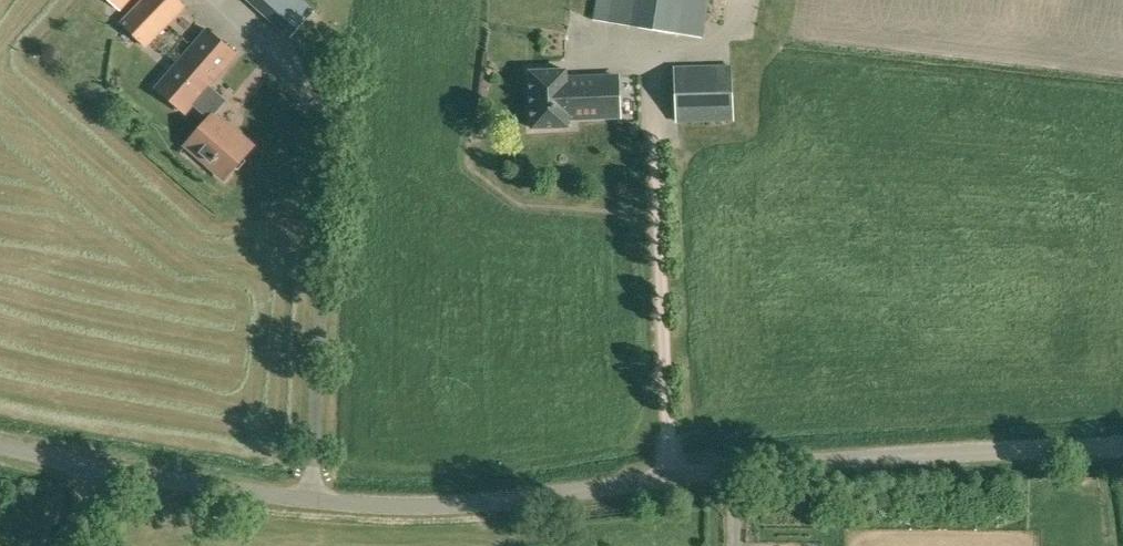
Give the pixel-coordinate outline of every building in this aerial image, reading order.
[(132,0),(110,0),(123,11),(132,0)] [(188,6),(182,0),(141,0),(120,22),(147,48),(188,6)] [(300,0),(247,0),(290,38),(316,8),(306,0),(302,0),(301,1),(300,0)] [(708,0),(597,0),(594,20),(702,38),(708,0)] [(217,113),(227,100),(211,86),(239,54),(207,26),(154,87),(185,116),(194,105),(208,118),(209,117),(210,118),(215,112),(217,113)] [(676,121),(734,120),(732,64),(674,66),(676,121)] [(568,74),(568,70),(567,67),(528,68),(530,129),(569,128),(569,120),(622,118),(621,73),(568,74)] [(254,145),(217,113),(215,112),(210,118),(209,117),(208,118),(185,144),(225,179),(254,145)]
